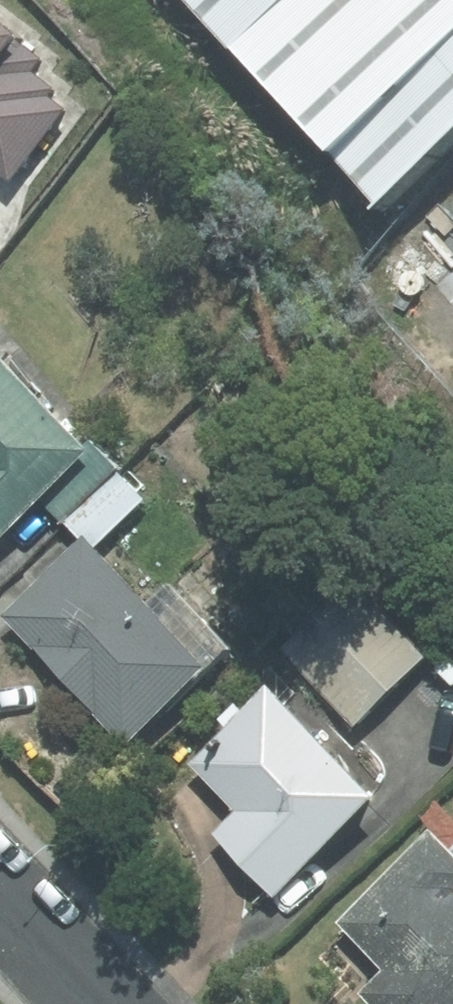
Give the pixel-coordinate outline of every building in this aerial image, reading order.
[(320,171),(329,166),(452,51),(452,0),(161,0),(320,171)] [(0,29),(0,179),(8,185),(66,108),(51,97),(57,89),(35,72),(43,62),(0,29)] [(452,137),(452,51),(329,166),(373,212),(452,137)] [(37,497),(85,451),(80,446),(0,363),(0,533),(37,497)] [(85,451),(37,497),(65,525),(119,473),(87,439),(80,446),(85,451)] [(119,473),(65,525),(81,542),(90,551),(144,499),(119,473)] [(3,615),(122,741),(201,666),(90,551),(81,542),(3,615)] [(355,584),(285,648),(353,721),(422,657),(355,584)] [(214,833),(272,892),(370,797),(265,689),(188,764),(235,812),(214,833)] [(344,933),(392,987),(380,1003),(452,1003),(452,866),(445,873),(431,857),(344,933)]
